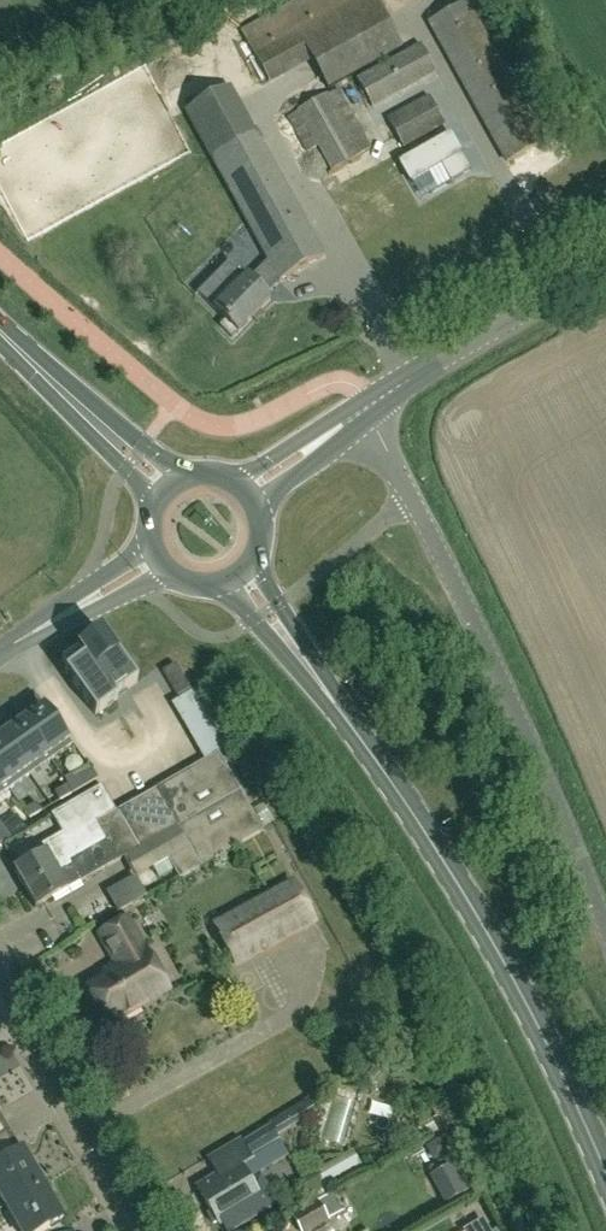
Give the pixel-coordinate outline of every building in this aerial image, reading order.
[(402,47),(404,51),(422,42),(412,25),(395,34),(376,0),(297,0),(241,31),(269,82),(311,59),(328,88),(402,47)] [(508,161),(544,141),(467,1),(430,22),(508,161)] [(373,107),(437,71),(422,44),(358,80),(373,107)] [(280,280),(325,256),(231,86),(186,111),(269,260),(250,279),(247,276),(215,309),(226,320),(221,325),(232,337),(237,332),(238,332),(271,299),(266,294),(280,280)] [(361,154),(371,148),(339,89),(328,95),(328,94),(299,109),(300,111),(289,117),(308,152),(319,146),(333,171),(362,155),(361,154)] [(431,98),(429,99),(426,94),(420,97),(419,96),(393,110),(397,117),(389,121),(403,146),(445,123),(431,98)] [(410,181),(440,165),(441,164),(451,181),(469,171),(459,154),(461,153),(450,134),(400,162),(410,181)] [(67,670),(65,672),(95,715),(117,700),(116,697),(137,682),(103,633),(101,631),(94,636),(79,647),(77,648),(79,650),(84,658),(67,670)] [(175,664),(163,672),(178,697),(190,689),(175,664)] [(44,705),(22,721),(51,760),(72,745),(44,705)] [(22,721),(2,735),(30,775),(51,760),(22,721)] [(0,737),(0,776),(9,790),(30,775),(2,735),(0,737)] [(69,864),(25,889),(36,908),(140,848),(152,867),(167,859),(178,878),(262,830),(217,753),(203,761),(179,775),(116,811),(94,824),(103,840),(67,862),(69,864)] [(91,767),(65,781),(73,794),(98,779),(91,767)] [(9,790),(0,776),(0,796),(9,790)] [(64,838),(62,834),(42,845),(46,851),(13,870),(25,889),(69,864),(67,862),(103,840),(94,824),(116,811),(102,785),(67,805),(80,829),(64,838)] [(67,785),(55,792),(60,801),(72,794),(67,785)] [(37,803),(24,810),(29,819),(41,812),(37,803)] [(16,816),(3,825),(11,837),(25,829),(16,816)] [(0,824),(0,844),(11,837),(3,825),(2,823),(0,824)] [(134,877),(107,892),(118,912),(147,895),(137,876),(134,877)] [(238,964),(314,921),(293,883),(216,926),(238,964)] [(122,969),(88,988),(109,1024),(167,990),(132,930),(126,919),(102,933),(108,944),(122,969)] [(353,1101),(334,1143),(353,1151),(371,1109),(353,1101)] [(271,1125),(243,1141),(252,1157),(280,1141),(271,1125)] [(44,1186),(24,1150),(0,1164),(0,1195),(7,1207),(44,1186)] [(307,1203),(364,1170),(356,1156),(299,1189),(307,1203)] [(251,1216),(266,1207),(267,1206),(268,1205),(269,1204),(270,1202),(270,1201),(270,1199),(270,1197),(269,1196),(259,1178),(251,1182),(242,1166),(213,1182),(211,1179),(198,1186),(219,1224),(247,1208),(251,1216)] [(44,1186),(7,1207),(21,1230),(46,1230),(64,1221),(44,1186)] [(302,1230),(308,1230),(328,1219),(318,1201),(293,1216),(302,1230)]
